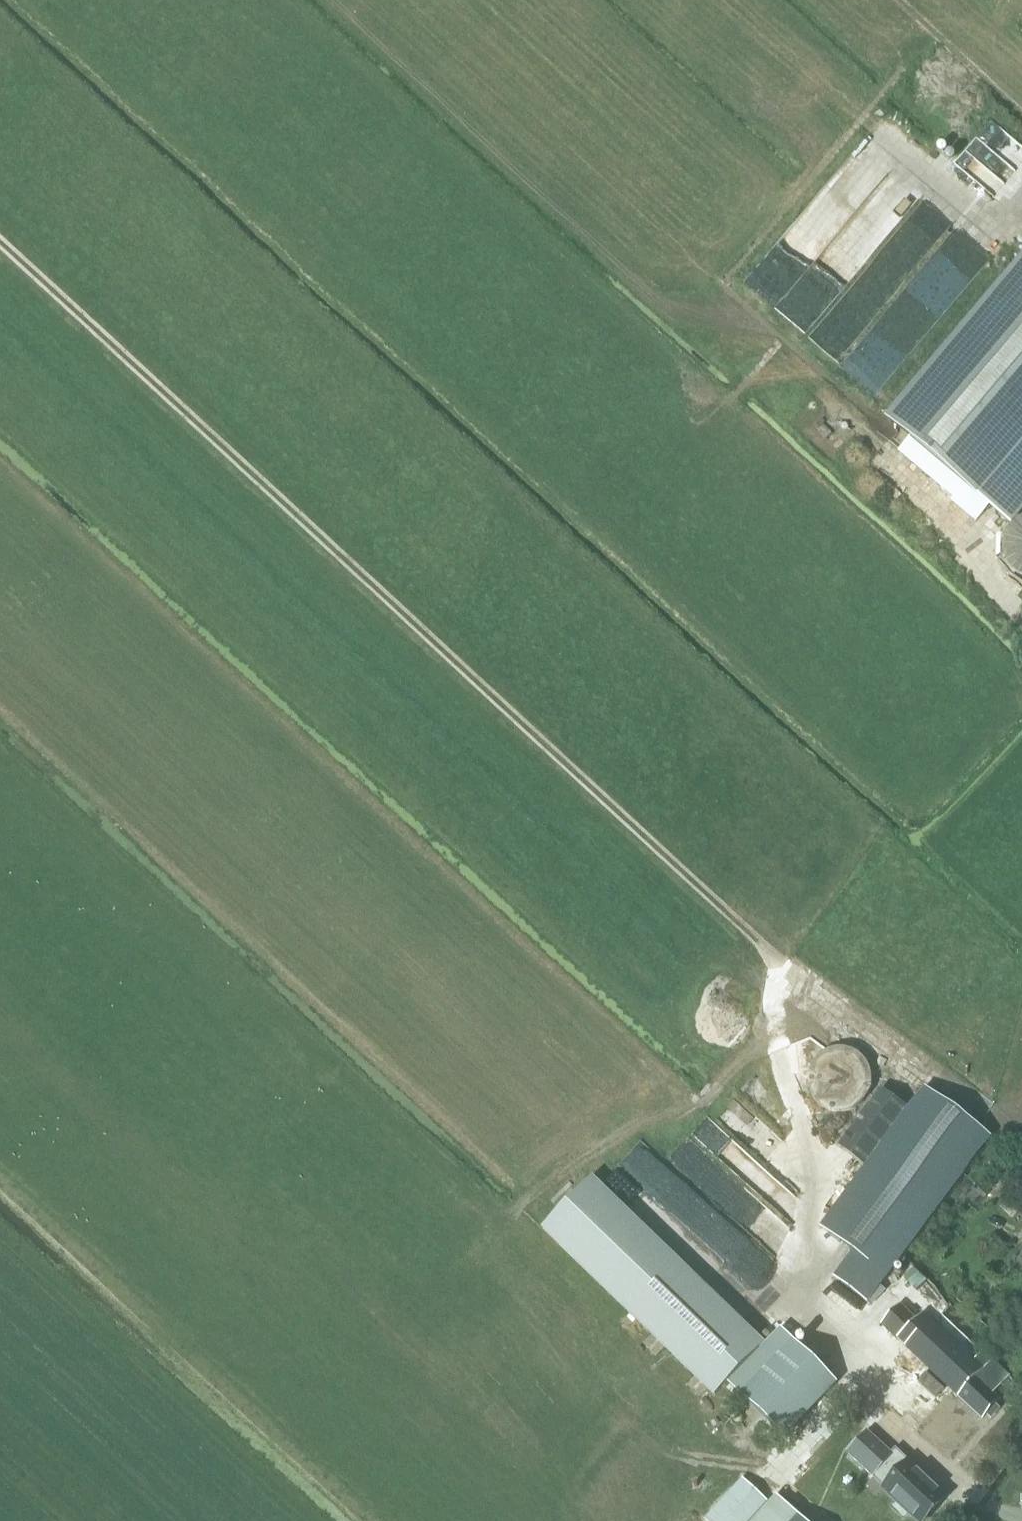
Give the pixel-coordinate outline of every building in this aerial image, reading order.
[(886,418),(978,496),(1010,523),(1021,509),(1021,256),(886,418)] [(1020,525),(1016,531),(1014,536),(1013,542),(1013,549),(1015,555),(1017,561),(1021,566),(1021,567),(1021,523),(1020,525)] [(874,1081),(874,1074),(872,1069),(869,1062),(865,1058),(860,1054),(855,1050),(849,1048),(843,1048),(837,1048),(829,1050),(824,1052),(819,1056),(814,1062),(811,1067),(809,1073),(808,1080),(809,1086),(811,1093),(813,1098),(817,1103),(821,1107),(827,1111),(832,1112),(839,1114),(846,1113),(852,1112),(859,1109),(865,1104),(869,1099),(872,1093),(873,1088),(874,1081)] [(876,1097),(839,1146),(865,1165),(901,1116),(908,1107),(882,1088),(876,1097)] [(927,1089),(822,1228),(855,1252),(836,1278),(867,1301),(990,1136),(927,1089)] [(544,1229),(543,1230),(629,1314),(635,1320),(651,1334),(669,1352),(715,1396),(717,1394),(729,1382),(766,1343),(594,1177),(544,1229)] [(912,1295),(920,1287),(907,1275),(899,1283),(912,1295)] [(899,1304),(882,1323),(961,1398),(967,1403),(983,1419),(1000,1400),(992,1393),(1009,1376),(992,1360),(992,1359),(982,1350),(974,1359),(924,1314),(917,1321),(899,1304)] [(766,1343),(729,1382),(741,1394),(785,1437),(838,1382),(794,1339),(781,1327),(766,1343)] [(847,1453),(884,1487),(882,1490),(896,1503),(891,1509),(904,1520),(905,1520),(910,1516),(915,1520),(928,1520),(949,1498),(896,1449),(892,1453),(868,1431),(847,1453)] [(753,1520),(806,1520),(800,1515),(777,1494),(753,1520)]
